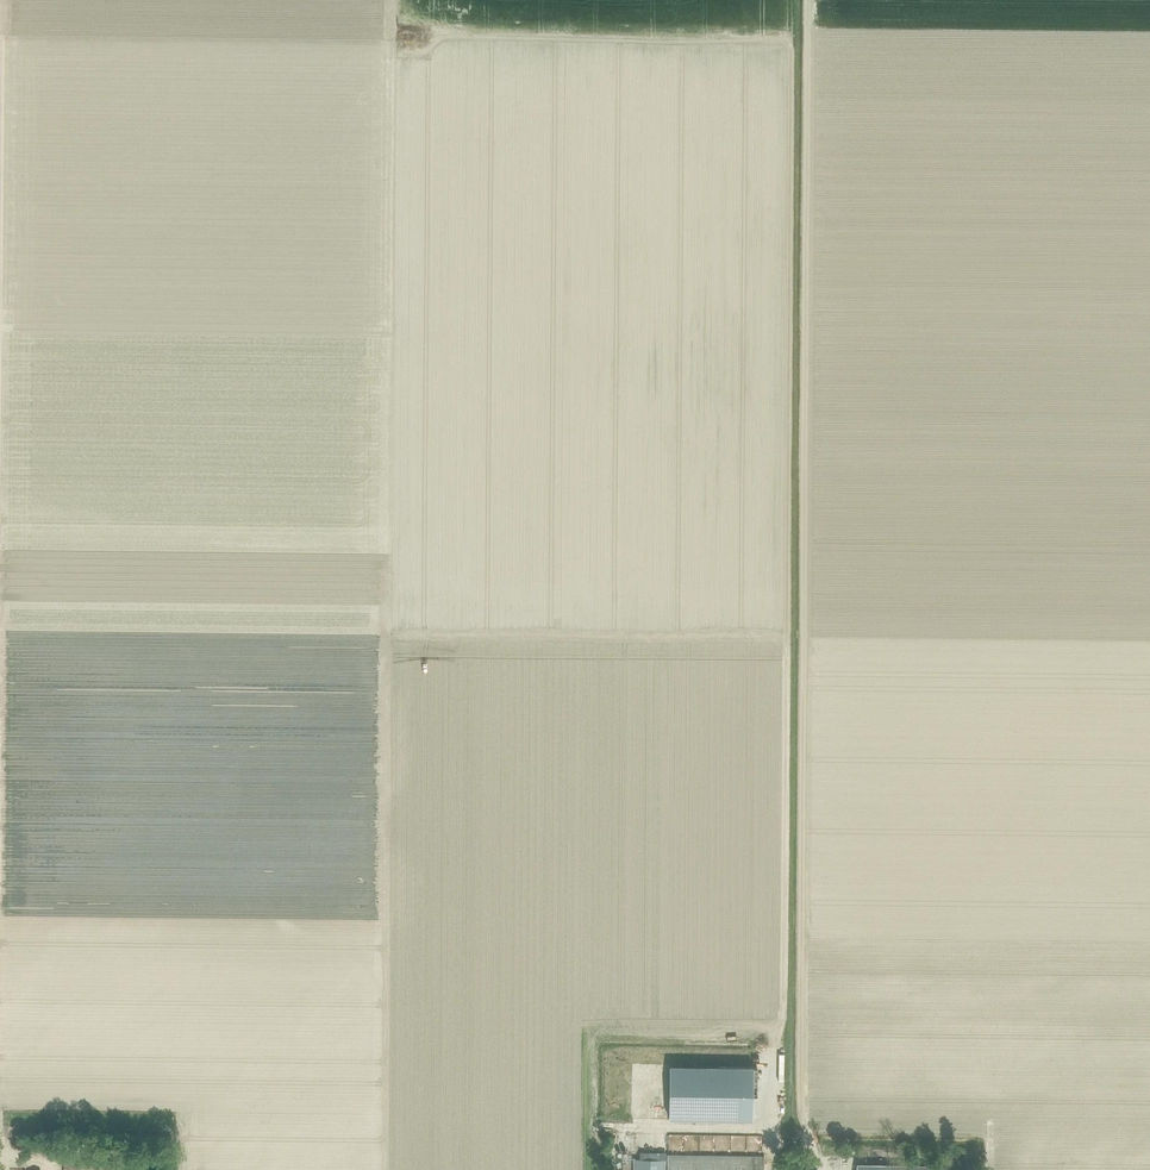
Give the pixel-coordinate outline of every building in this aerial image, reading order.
[(752,1066),(668,1066),(668,1119),(752,1119),(752,1066)] [(667,1169),(764,1169),(764,1156),(667,1154),(667,1169)] [(666,1160),(634,1159),(633,1169),(666,1169),(666,1160)]
